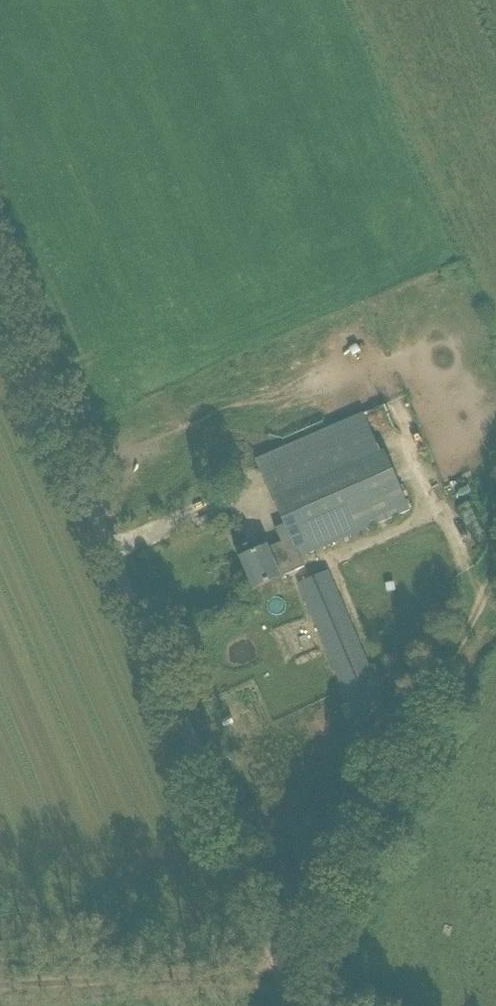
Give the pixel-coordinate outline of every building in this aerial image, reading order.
[(246,556),(241,559),(254,589),(280,578),(280,577),(304,567),(300,559),(411,510),(385,452),(381,454),(362,413),(275,452),(257,460),(285,525),(275,530),(281,543),(267,549),(267,548),(254,553),(251,545),(243,549),(246,556)] [(298,584),(354,716),(384,703),(328,571),(298,584)]
